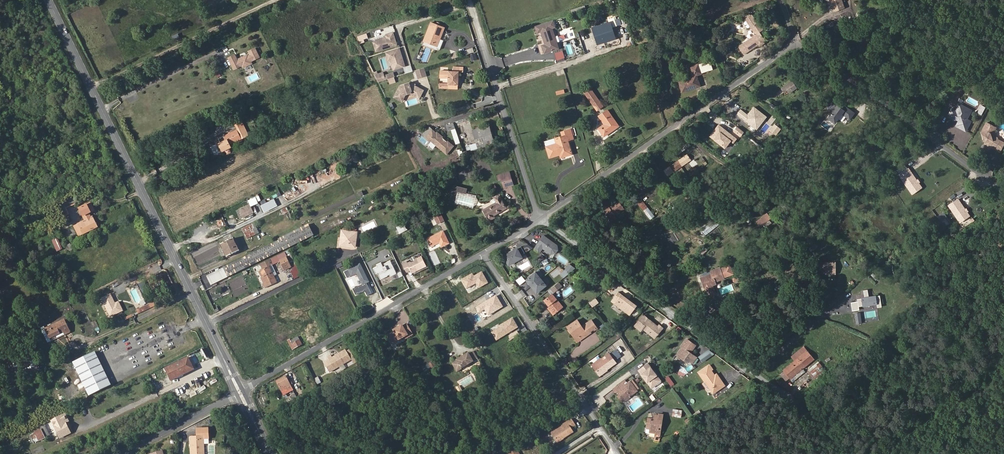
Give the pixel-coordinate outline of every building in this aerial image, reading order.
[(834,11),(845,8),(842,0),(830,0),(834,11)] [(752,14),(746,19),(755,33),(755,36),(739,46),(744,54),(759,44),(758,43),(763,40),(761,37),(763,36),(760,32),(764,29),(759,22),(758,23),(752,14)] [(621,23),(619,18),(591,26),(597,43),(615,37),(611,26),(621,23)] [(542,52),(557,47),(551,28),(554,27),(552,21),(535,26),(537,32),(540,31),(544,44),(541,45),(542,52)] [(444,29),(430,24),(423,42),(436,47),(439,42),(439,40),(444,29)] [(380,50),(397,44),(394,33),(386,35),(387,38),(377,41),(380,50)] [(439,40),(439,42),(436,47),(423,42),(422,46),(435,51),(439,51),(443,42),(439,40)] [(235,56),(229,59),(234,70),(242,66),(243,68),(252,64),(251,62),(259,58),(255,49),(249,52),(250,56),(248,57),(248,56),(239,60),(240,61),(238,62),(235,56)] [(392,59),(395,69),(404,66),(399,49),(387,52),(389,60),(392,59)] [(709,70),(705,62),(698,64),(702,73),(709,70)] [(679,81),(682,91),(700,85),(697,75),(702,73),(698,64),(690,67),(693,76),(679,81)] [(417,78),(427,76),(425,67),(415,70),(417,78)] [(458,84),(458,79),(458,74),(463,74),(464,69),(452,69),(452,74),(440,74),(440,80),(449,80),(449,89),(458,90),(458,84)] [(384,72),(376,73),(378,81),(389,79),(390,84),(396,82),(394,72),(384,74),(384,72)] [(781,88),(784,92),(787,90),(789,93),(797,87),(792,80),(781,88)] [(597,110),(602,106),(589,88),(584,91),(597,110)] [(966,101),(975,106),(977,102),(968,97),(966,101)] [(854,113),(834,98),(827,107),(833,111),(828,118),(835,123),(842,113),(850,119),(854,113)] [(953,108),(949,116),(957,120),(957,119),(958,117),(961,119),(960,120),(958,126),(967,131),(972,121),(968,119),(970,114),(969,111),(965,109),(965,107),(965,106),(961,104),(957,110),(953,108)] [(757,128),(767,116),(754,105),(748,113),(741,108),(738,112),(757,128)] [(973,110),(965,106),(965,107),(965,109),(969,111),(970,114),(973,110)] [(604,136),(619,125),(608,109),(598,116),(604,124),(598,128),(604,136)] [(246,124),(254,141),(262,137),(256,125),(252,127),(250,123),(249,124),(248,123),(246,124)] [(737,137),(719,123),(710,134),(725,146),(731,139),(734,141),(737,137)] [(230,147),(229,145),(249,136),(243,125),(224,134),(226,139),(220,142),(224,150),(230,147)] [(494,143),(488,125),(472,130),(476,143),(469,145),(470,150),(494,143)] [(994,129),(985,125),(980,135),(984,145),(989,148),(988,149),(999,154),(1003,146),(993,141),(993,140),(994,137),(992,133),(994,129)] [(451,130),(456,143),(461,142),(456,128),(451,130)] [(424,138),(430,131),(427,129),(421,135),(424,138)] [(562,136),(555,139),(556,144),(546,147),(549,157),(559,153),(560,156),(571,153),(567,141),(574,139),(570,129),(561,131),(562,136)] [(424,138),(445,155),(452,147),(452,146),(446,141),(445,143),(439,139),(441,137),(435,133),(434,134),(430,131),(424,138)] [(169,150),(175,148),(171,139),(165,142),(169,150)] [(556,144),(555,139),(544,142),(546,147),(556,144)] [(677,150),(679,153),(690,145),(688,142),(677,150)] [(696,157),(700,153),(693,145),(689,149),(696,157)] [(664,170),(669,176),(690,161),(685,154),(664,170)] [(457,181),(469,179),(467,166),(455,168),(457,181)] [(651,178),(655,176),(650,169),(647,172),(651,178)] [(908,170),(899,177),(913,195),(922,188),(908,170)] [(513,184),(509,172),(497,175),(498,176),(499,179),(501,179),(505,187),(513,184)] [(464,193),(465,188),(453,185),(449,202),(453,202),(455,191),(464,193)] [(494,198),(496,202),(484,210),(490,221),(495,217),(494,216),(507,207),(499,195),(494,198)] [(72,196),(57,203),(65,219),(69,217),(65,208),(76,203),(72,196)] [(243,217),(254,212),(252,206),(259,203),(256,198),(249,201),(250,204),(239,209),(243,217)] [(269,199),(261,203),(266,213),(274,210),(269,199)] [(625,208),(618,199),(604,210),(612,221),(617,217),(616,215),(625,208)] [(959,199),(949,205),(961,222),(970,215),(959,199)] [(643,201),(638,204),(651,219),(655,215),(643,201)] [(74,226),(76,231),(80,229),(83,235),(98,227),(92,217),(91,217),(90,215),(95,212),(90,203),(79,209),(84,221),(74,226)] [(700,231),(705,236),(728,215),(724,210),(700,231)] [(758,220),(763,228),(774,219),(768,212),(758,220)] [(445,221),(441,213),(434,216),(438,224),(445,221)] [(232,224),(235,230),(242,227),(239,222),(232,224)] [(404,222),(396,227),(400,233),(408,229),(404,222)] [(247,239),(259,233),(257,227),(256,228),(254,224),(242,230),(247,239)] [(283,250),(284,252),(314,237),(308,225),(278,240),(279,241),(223,268),(228,277),(283,250)] [(338,247),(354,250),(357,232),(341,229),(338,247)] [(381,235),(383,241),(387,239),(390,238),(387,232),(381,235)] [(431,246),(440,241),(442,245),(449,242),(444,232),(428,240),(431,246)] [(535,248),(540,252),(543,248),(551,254),(558,245),(544,235),(535,248)] [(52,240),(57,251),(63,248),(58,237),(52,240)] [(233,239),(221,245),(227,257),(239,251),(233,239)] [(525,253),(521,246),(504,256),(509,264),(522,257),(521,255),(525,253)] [(699,251),(702,255),(708,249),(705,246),(699,251)] [(439,263),(435,252),(429,254),(434,265),(439,263)] [(421,256),(409,262),(409,261),(402,264),(408,274),(425,265),(421,256)] [(292,267),(288,260),(282,264),(285,270),(292,267)] [(383,263),(374,266),(379,280),(397,273),(392,260),(383,263)] [(837,261),(827,260),(826,272),(835,273),(837,261)] [(362,263),(348,268),(352,278),(357,275),(361,285),(353,289),(356,294),(365,290),(367,295),(373,293),(369,283),(371,283),(362,263)] [(275,278),(268,266),(259,271),(265,283),(275,278)] [(731,274),(728,266),(719,269),(719,268),(711,271),(712,273),(700,277),(708,297),(715,294),(712,285),(716,283),(715,281),(722,278),(722,277),(731,274)] [(297,268),(291,271),(295,279),(301,275),(297,268)] [(561,273),(564,278),(569,274),(566,269),(561,273)] [(526,280),(536,293),(546,286),(535,272),(526,280)] [(552,287),(551,288),(554,292),(561,286),(558,282),(552,287)] [(519,292),(529,303),(537,297),(530,288),(525,292),(522,289),(519,292)] [(881,305),(879,294),(868,296),(866,289),(862,290),(864,297),(857,299),(857,301),(851,303),(852,310),(858,309),(858,306),(876,303),(877,306),(881,305)] [(547,291),(541,297),(544,299),(550,294),(547,291)] [(611,301),(614,303),(620,294),(617,292),(611,301)] [(552,293),(544,300),(553,311),(552,312),(553,314),(563,307),(552,293)] [(620,294),(614,303),(630,314),(636,305),(620,294)] [(102,298),(110,316),(122,310),(119,302),(115,304),(110,295),(102,298)] [(493,296),(476,306),(482,315),(498,306),(499,306),(493,296)] [(138,313),(151,308),(149,304),(137,309),(138,313)] [(657,326),(642,315),(635,325),(641,330),(643,328),(655,337),(663,328),(659,324),(657,326)] [(474,318),(471,319),(475,326),(477,324),(482,333),(487,330),(482,322),(480,323),(478,320),(476,321),(474,318)] [(57,338),(57,336),(56,334),(60,332),(61,334),(65,333),(66,335),(71,333),(65,320),(47,329),(52,340),(57,338)] [(584,332),(586,335),(590,333),(589,331),(595,327),(591,321),(585,325),(582,322),(579,324),(576,320),(567,327),(571,334),(573,332),(577,337),(584,332)] [(399,329),(394,332),(387,336),(392,344),(404,338),(405,340),(414,335),(408,324),(403,327),(402,325),(398,327),(399,329)] [(577,341),(586,335),(584,332),(577,337),(573,332),(571,334),(577,341)] [(479,344),(484,341),(480,334),(475,338),(479,344)] [(303,344),(299,337),(293,340),(292,339),(288,341),(293,350),(303,344)] [(689,351),(694,344),(685,337),(680,345),(681,346),(676,353),(685,360),(687,358),(691,361),(695,356),(689,351)] [(795,360),(806,351),(803,347),(792,356),(795,360)] [(710,348),(699,357),(703,363),(714,354),(710,348)] [(330,360),(336,370),(353,361),(347,351),(334,358),(333,356),(329,358),(330,360)] [(468,352),(455,360),(451,363),(456,372),(461,369),(460,368),(477,358),(473,351),(468,353),(468,352)] [(791,377),(791,378),(804,368),(806,366),(806,365),(813,359),(806,351),(795,360),(783,369),(784,371),(791,377)] [(600,359),(592,365),(598,373),(615,361),(608,352),(604,355),(605,356),(600,359)] [(110,386),(94,353),(73,363),(89,396),(110,386)] [(165,369),(171,381),(195,370),(189,357),(165,369)] [(698,358),(694,363),(697,367),(702,362),(698,358)] [(26,363),(33,376),(41,371),(34,359),(26,363)] [(331,373),(336,370),(330,360),(325,362),(331,373)] [(814,380),(829,369),(824,362),(822,364),(819,361),(807,370),(814,380)] [(641,372),(639,374),(649,387),(655,383),(653,381),(657,378),(646,363),(638,369),(641,372)] [(705,381),(710,389),(713,392),(724,385),(718,376),(716,378),(714,375),(711,370),(708,366),(699,372),(705,381)] [(804,368),(791,378),(794,382),(807,371),(804,368)] [(791,377),(784,371),(780,374),(786,381),(791,377)] [(671,386),(675,384),(670,375),(666,377),(671,386)] [(314,378),(318,386),(322,384),(318,376),(314,378)] [(291,386),(286,377),(277,382),(281,390),(291,386)] [(621,394),(619,396),(621,400),(636,389),(629,380),(626,382),(624,379),(612,388),(615,391),(617,389),(621,394)] [(284,395),(286,399),(295,394),(293,390),(284,395)] [(672,416),(682,418),(683,410),(674,408),(672,416)] [(66,413),(52,420),(60,438),(71,433),(66,423),(69,421),(66,413)] [(658,432),(663,432),(664,414),(659,413),(659,414),(659,418),(655,418),(649,418),(648,426),(652,426),(652,431),(658,432)] [(571,424),(575,421),(572,416),(553,431),(557,437),(562,434),(564,435),(573,428),(572,426),(571,424)] [(205,438),(210,438),(210,428),(198,429),(198,435),(205,435),(205,438)] [(46,438),(45,436),(42,431),(41,429),(35,432),(39,441),(46,438)] [(203,436),(190,437),(191,453),(204,453),(203,436)]
